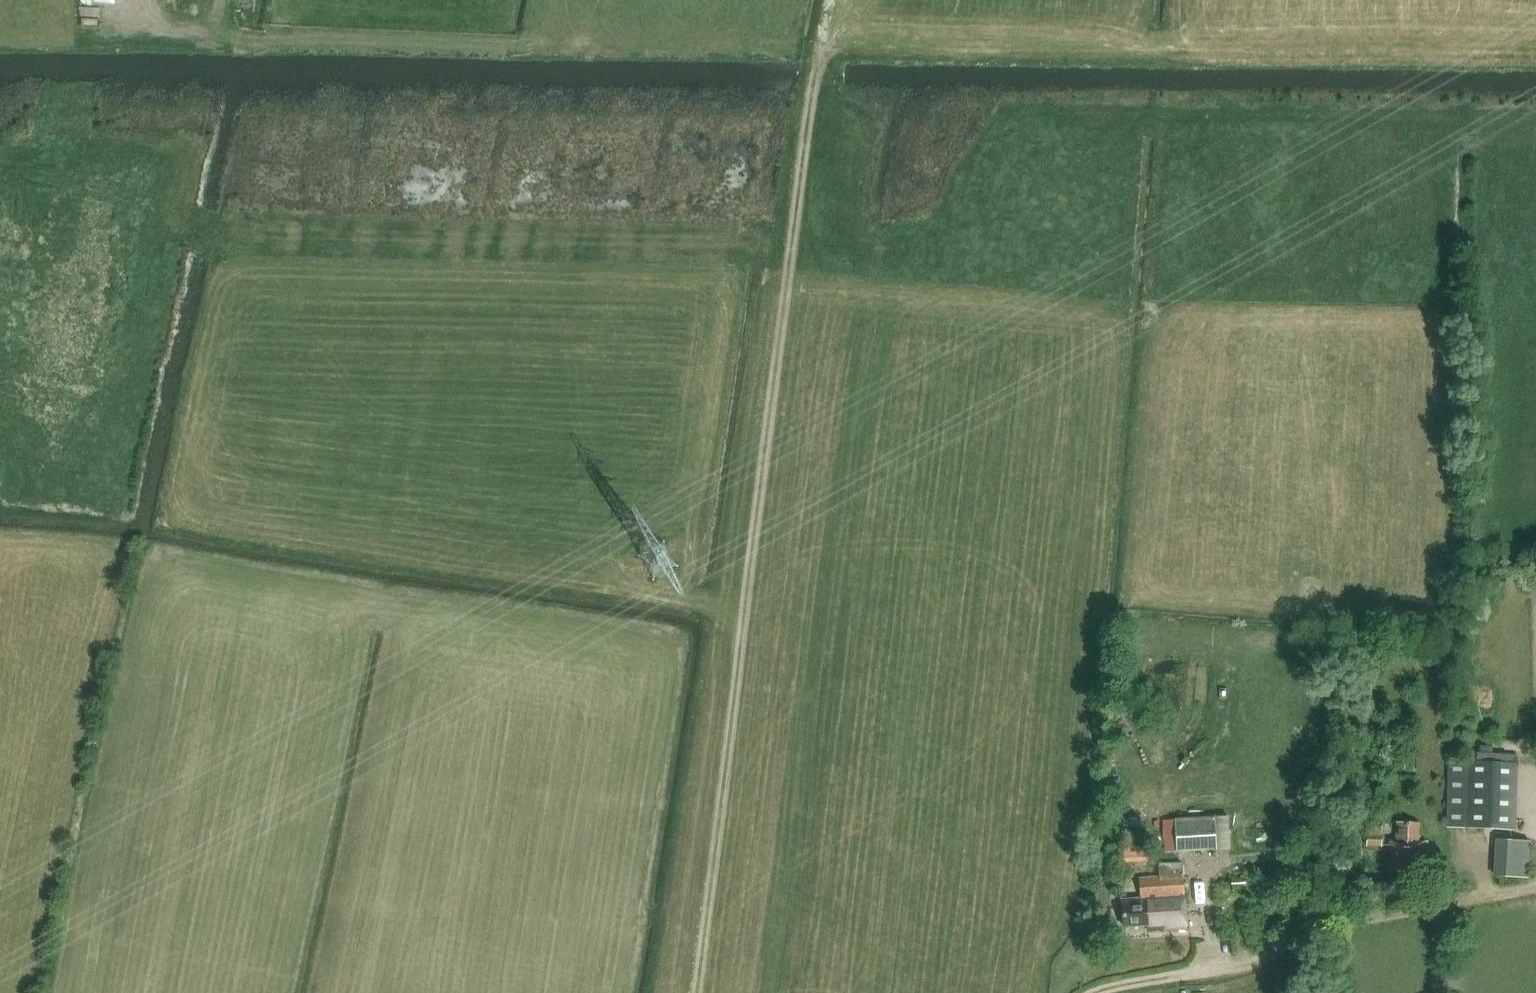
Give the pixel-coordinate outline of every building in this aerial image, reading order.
[(1449,760),(1446,827),(1514,831),(1518,755),(1467,752),(1466,761),(1449,760)] [(1214,850),(1213,817),(1174,819),(1174,831),(1165,831),(1166,852),(1214,850)] [(1427,854),(1427,841),(1418,841),(1419,824),(1396,823),(1396,840),(1389,840),(1387,883),(1425,884),(1426,862),(1423,862),(1423,854),(1427,854)] [(1365,846),(1380,846),(1381,827),(1365,826),(1365,846)] [(1528,837),(1496,835),(1494,874),(1526,875),(1528,837)] [(1183,877),(1182,875),(1140,878),(1141,899),(1122,900),(1123,927),(1147,925),(1147,930),(1163,929),(1185,927),(1184,897),(1183,877)]
